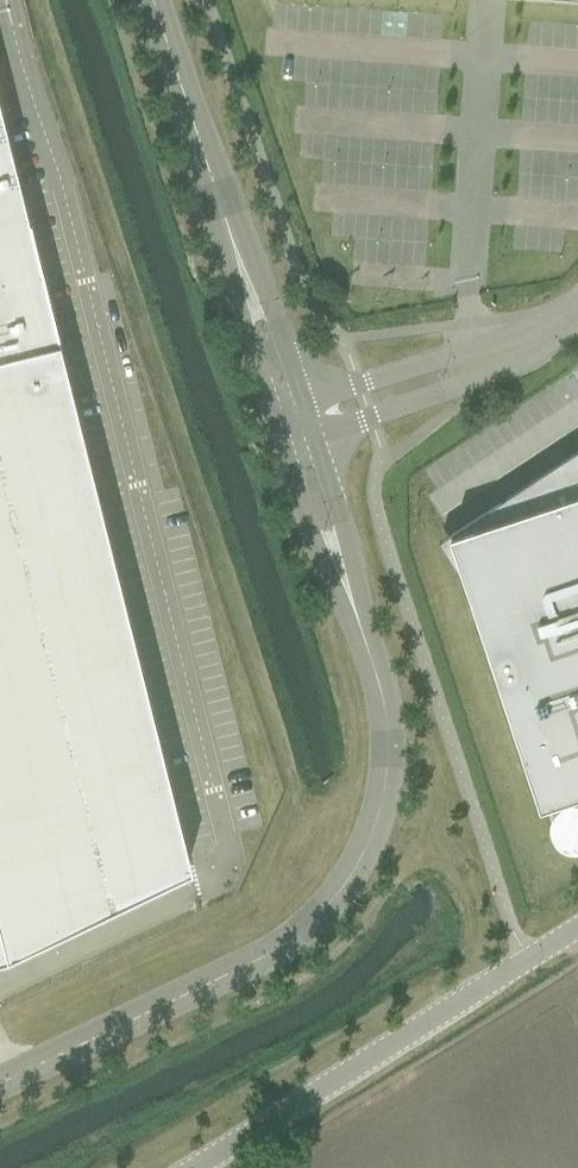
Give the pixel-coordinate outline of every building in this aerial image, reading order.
[(4,953),(188,865),(0,116),(0,954),(4,953)] [(502,498),(441,538),(468,579),(469,579),(544,804),(577,793),(577,448),(502,498)]
